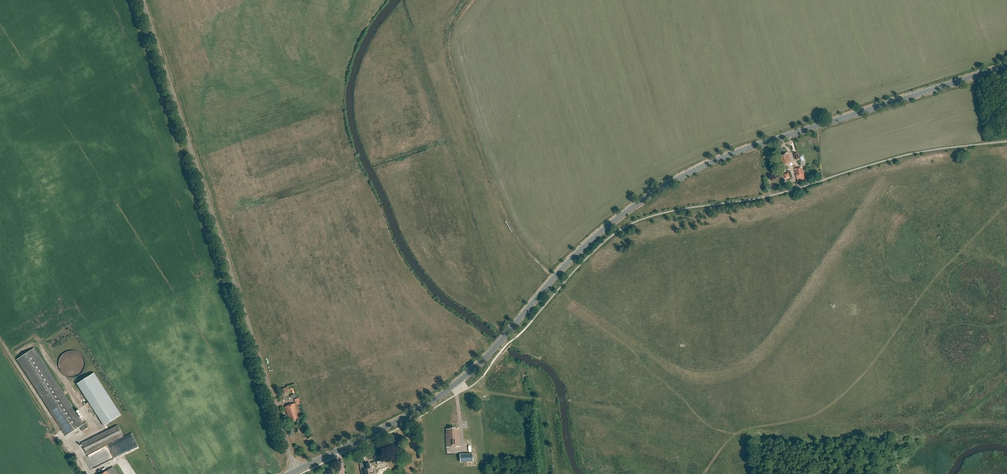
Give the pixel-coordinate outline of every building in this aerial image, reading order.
[(782,160),(781,160),(783,165),(792,163),(789,153),(781,156),(782,160)] [(802,168),(794,170),(798,180),(805,177),(802,168)] [(34,349),(17,360),(66,436),(80,427),(83,431),(89,427),(86,423),(83,424),(34,349)] [(83,353),(66,353),(66,357),(62,357),(61,363),(62,363),(61,368),(67,368),(66,375),(75,376),(75,371),(82,372),(83,353)] [(104,426),(121,415),(94,373),(77,384),(104,426)] [(297,420),(297,418),(300,417),(296,404),(285,407),(290,422),(297,420)] [(118,426),(82,444),(87,455),(124,437),(118,426)] [(447,429),(447,434),(447,447),(460,446),(459,429),(455,429),(455,428),(451,428),(451,429),(447,429)] [(380,446),(374,448),(375,452),(374,452),(376,462),(384,460),(382,450),(381,450),(380,446)] [(473,453),(460,454),(460,462),(473,461),(473,453)] [(126,473),(127,473),(130,473),(129,473),(133,470),(128,460),(121,464),(126,473)] [(369,462),(363,463),(364,469),(361,470),(362,473),(368,473),(367,469),(370,468),(369,462)]
